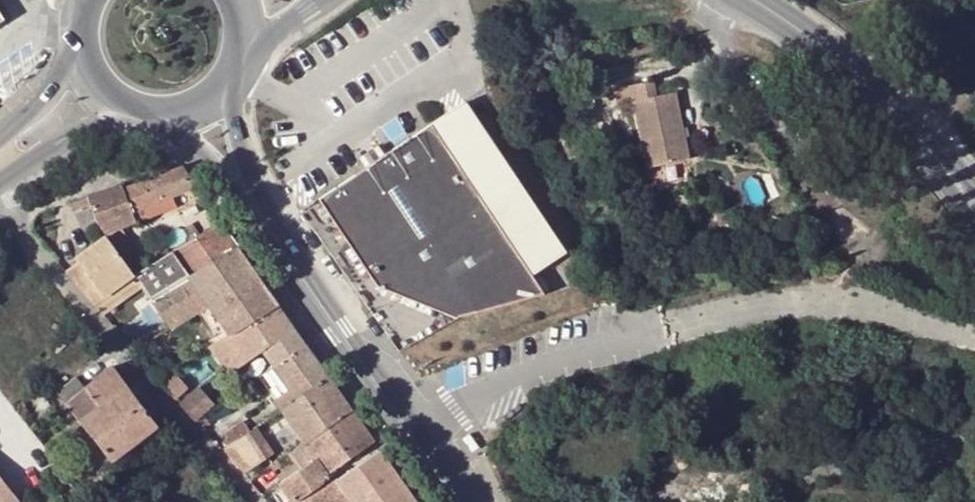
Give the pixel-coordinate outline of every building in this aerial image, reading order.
[(8,22),(0,10),(0,27),(8,22)] [(658,84),(629,89),(632,105),(638,105),(651,169),(693,161),(679,96),(661,98),(658,84)] [(444,115),(428,126),(461,175),(478,165),(444,115)] [(540,295),(461,175),(428,126),(383,155),(361,169),(315,198),(373,286),(456,319),(540,295)] [(361,169),(383,155),(376,145),(354,158),(361,169)] [(122,185),(87,199),(91,208),(98,226),(107,234),(136,223),(132,213),(175,197),(196,189),(183,169),(124,191),(122,185)] [(179,207),(175,197),(132,213),(136,223),(179,207)] [(73,214),(91,208),(87,199),(69,205),(73,214)] [(230,336),(277,306),(238,250),(221,225),(137,277),(146,289),(153,300),(173,329),(200,314),(209,308),(226,331),(230,336)] [(81,263),(68,273),(102,313),(112,305),(107,299),(137,277),(108,236),(78,258),(81,263)] [(230,336),(212,348),(231,375),(264,352),(276,369),(306,348),(277,306),(230,336)] [(283,412),(329,380),(306,348),(276,369),(291,391),(276,401),(283,412)] [(192,360),(200,372),(207,382),(223,371),(208,350),(192,360)] [(173,372),(184,384),(200,372),(192,360),(173,372)] [(157,425),(145,409),(114,364),(87,385),(79,376),(59,391),(96,440),(83,450),(90,458),(98,470),(112,460),(157,425)] [(184,384),(173,372),(161,380),(180,401),(188,391),(184,384)] [(283,412),(306,444),(352,412),(329,380),(283,412)] [(180,401),(183,405),(192,395),(188,391),(180,401)] [(164,420),(152,403),(145,409),(157,425),(164,420)] [(305,498),(339,475),(336,470),(374,444),(352,412),(306,444),(291,454),(303,472),(291,480),(294,484),(302,494),(305,498)] [(213,426),(206,416),(198,422),(206,432),(213,426)] [(231,447),(250,434),(252,433),(245,423),(227,435),(230,438),(226,441),(231,447)] [(224,452),(235,465),(260,448),(250,434),(231,447),(224,452)] [(469,434),(462,439),(472,452),(479,447),(469,434)] [(380,453),(339,481),(308,501),(307,501),(414,501),(380,453)] [(241,472),(250,481),(274,465),(267,454),(241,472)] [(98,470),(90,458),(80,466),(89,478),(98,470)] [(19,500),(0,477),(0,501),(17,501),(19,500)] [(302,494),(294,484),(284,490),(291,500),(302,494)]
